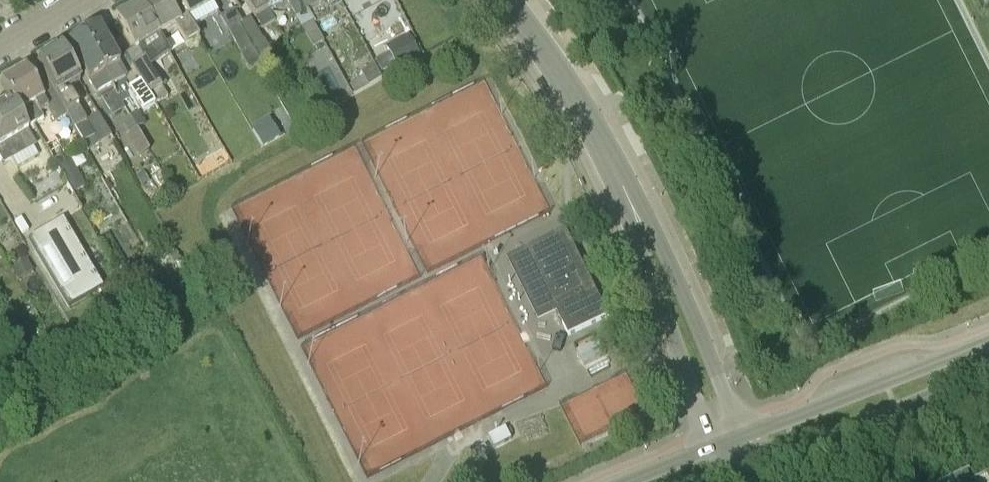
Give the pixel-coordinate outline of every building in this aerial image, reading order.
[(198,37),(191,25),(177,0),(174,0),(168,3),(167,0),(147,0),(141,3),(160,36),(176,27),(186,44),(198,37)] [(191,25),(216,11),(210,0),(177,0),(191,25)] [(269,10),(263,0),(246,0),(262,29),(275,21),(269,10)] [(269,10),(284,1),(283,0),(263,0),(269,10)] [(308,9),(304,0),(287,0),(297,17),(309,10),(308,9)] [(308,9),(321,1),(321,0),(304,0),(308,9)] [(133,51),(160,36),(141,3),(115,18),(133,51)] [(221,18),(241,55),(252,49),(238,26),(242,23),(235,10),(221,18)] [(238,26),(252,49),(260,62),(272,56),(250,18),(242,23),(238,26)] [(111,86),(127,78),(98,27),(83,36),(111,85),(111,86)] [(83,36),(68,45),(96,94),(111,85),(83,36)] [(419,56),(410,38),(389,50),(398,67),(419,56)] [(66,96),(64,92),(80,83),(61,49),(36,63),(45,77),(44,78),(49,86),(67,116),(87,151),(112,137),(98,113),(85,121),(71,95),(69,95),(66,96)] [(140,80),(149,95),(162,87),(145,57),(132,65),(140,80)] [(360,73),(363,78),(368,88),(382,80),(381,79),(374,66),(364,71),(360,73)] [(48,110),(55,123),(67,116),(49,86),(38,92),(25,69),(0,84),(10,101),(27,129),(28,128),(43,119),(40,114),(48,110)] [(155,104),(149,95),(140,80),(129,86),(143,112),(155,105),(154,104),(155,104)] [(121,103),(117,95),(114,91),(103,98),(113,114),(124,108),(121,103)] [(30,131),(28,128),(27,129),(10,101),(0,107),(0,160),(3,165),(37,146),(29,132),(30,131)] [(130,117),(137,129),(145,124),(139,112),(130,117)] [(129,134),(137,129),(130,117),(122,122),(129,134)] [(144,172),(135,177),(141,187),(149,182),(144,172)] [(84,187),(80,181),(75,179),(67,184),(72,193),(84,187)] [(63,220),(29,240),(69,309),(103,289),(63,220)] [(565,238),(523,259),(548,309),(554,306),(569,336),(609,316),(584,266),(574,271),(572,267),(578,264),(576,261),(565,238)] [(176,251),(168,255),(173,264),(181,259),(176,251)] [(33,271),(27,260),(12,269),(18,280),(33,271)] [(50,320),(44,324),(48,332),(54,328),(50,320)]
